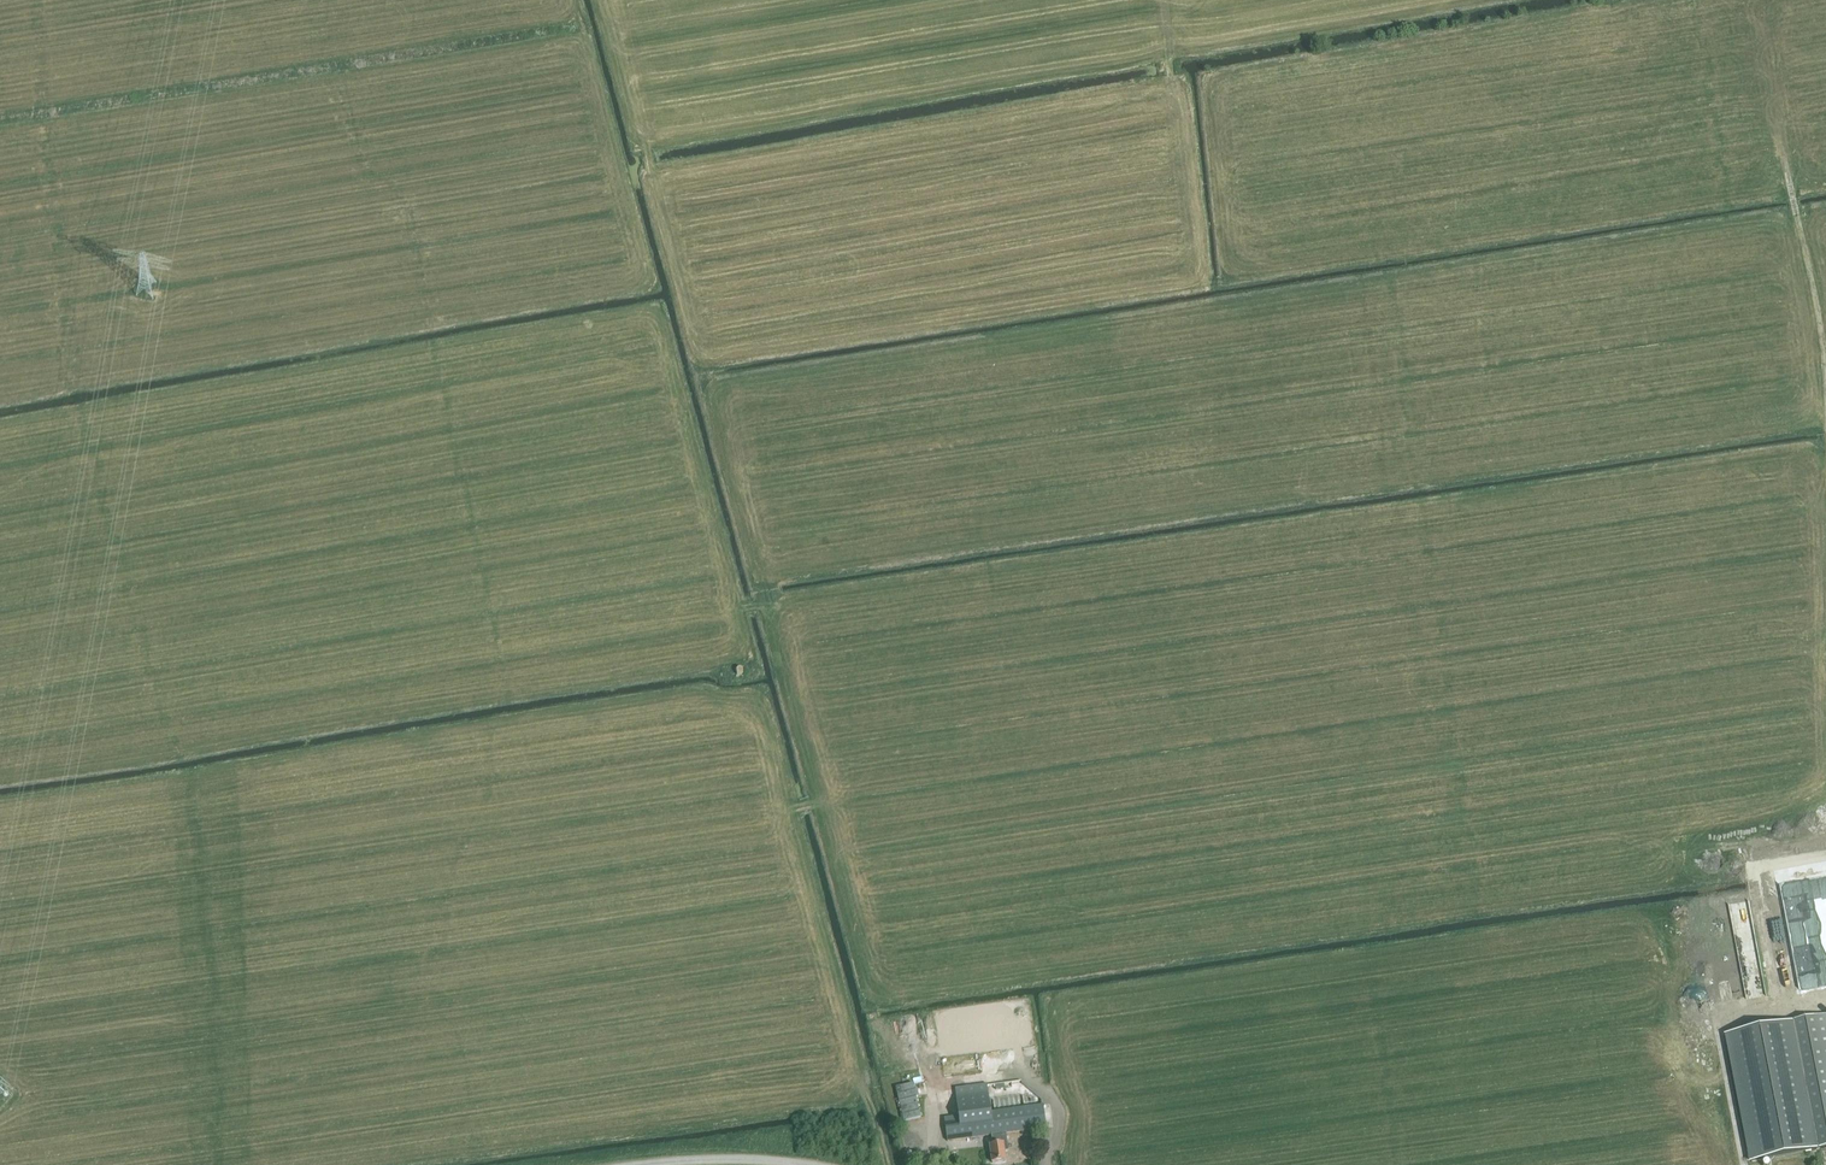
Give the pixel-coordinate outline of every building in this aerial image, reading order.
[(1817,966),(1825,965),(1825,928),(1810,931),(1817,966)] [(1805,1151),(1825,1147),(1825,1015),(1727,1034),(1752,1162),(1805,1151)] [(914,1090),(913,1083),(896,1087),(904,1121),(921,1117),(916,1097),(919,1096),(917,1089),(914,1090)] [(944,1119),(947,1142),(991,1137),(992,1145),(989,1146),(992,1163),(1006,1162),(1004,1152),(1009,1152),(1007,1134),(1046,1128),(1043,1105),(991,1112),(987,1087),(955,1091),(958,1117),(944,1119)]
